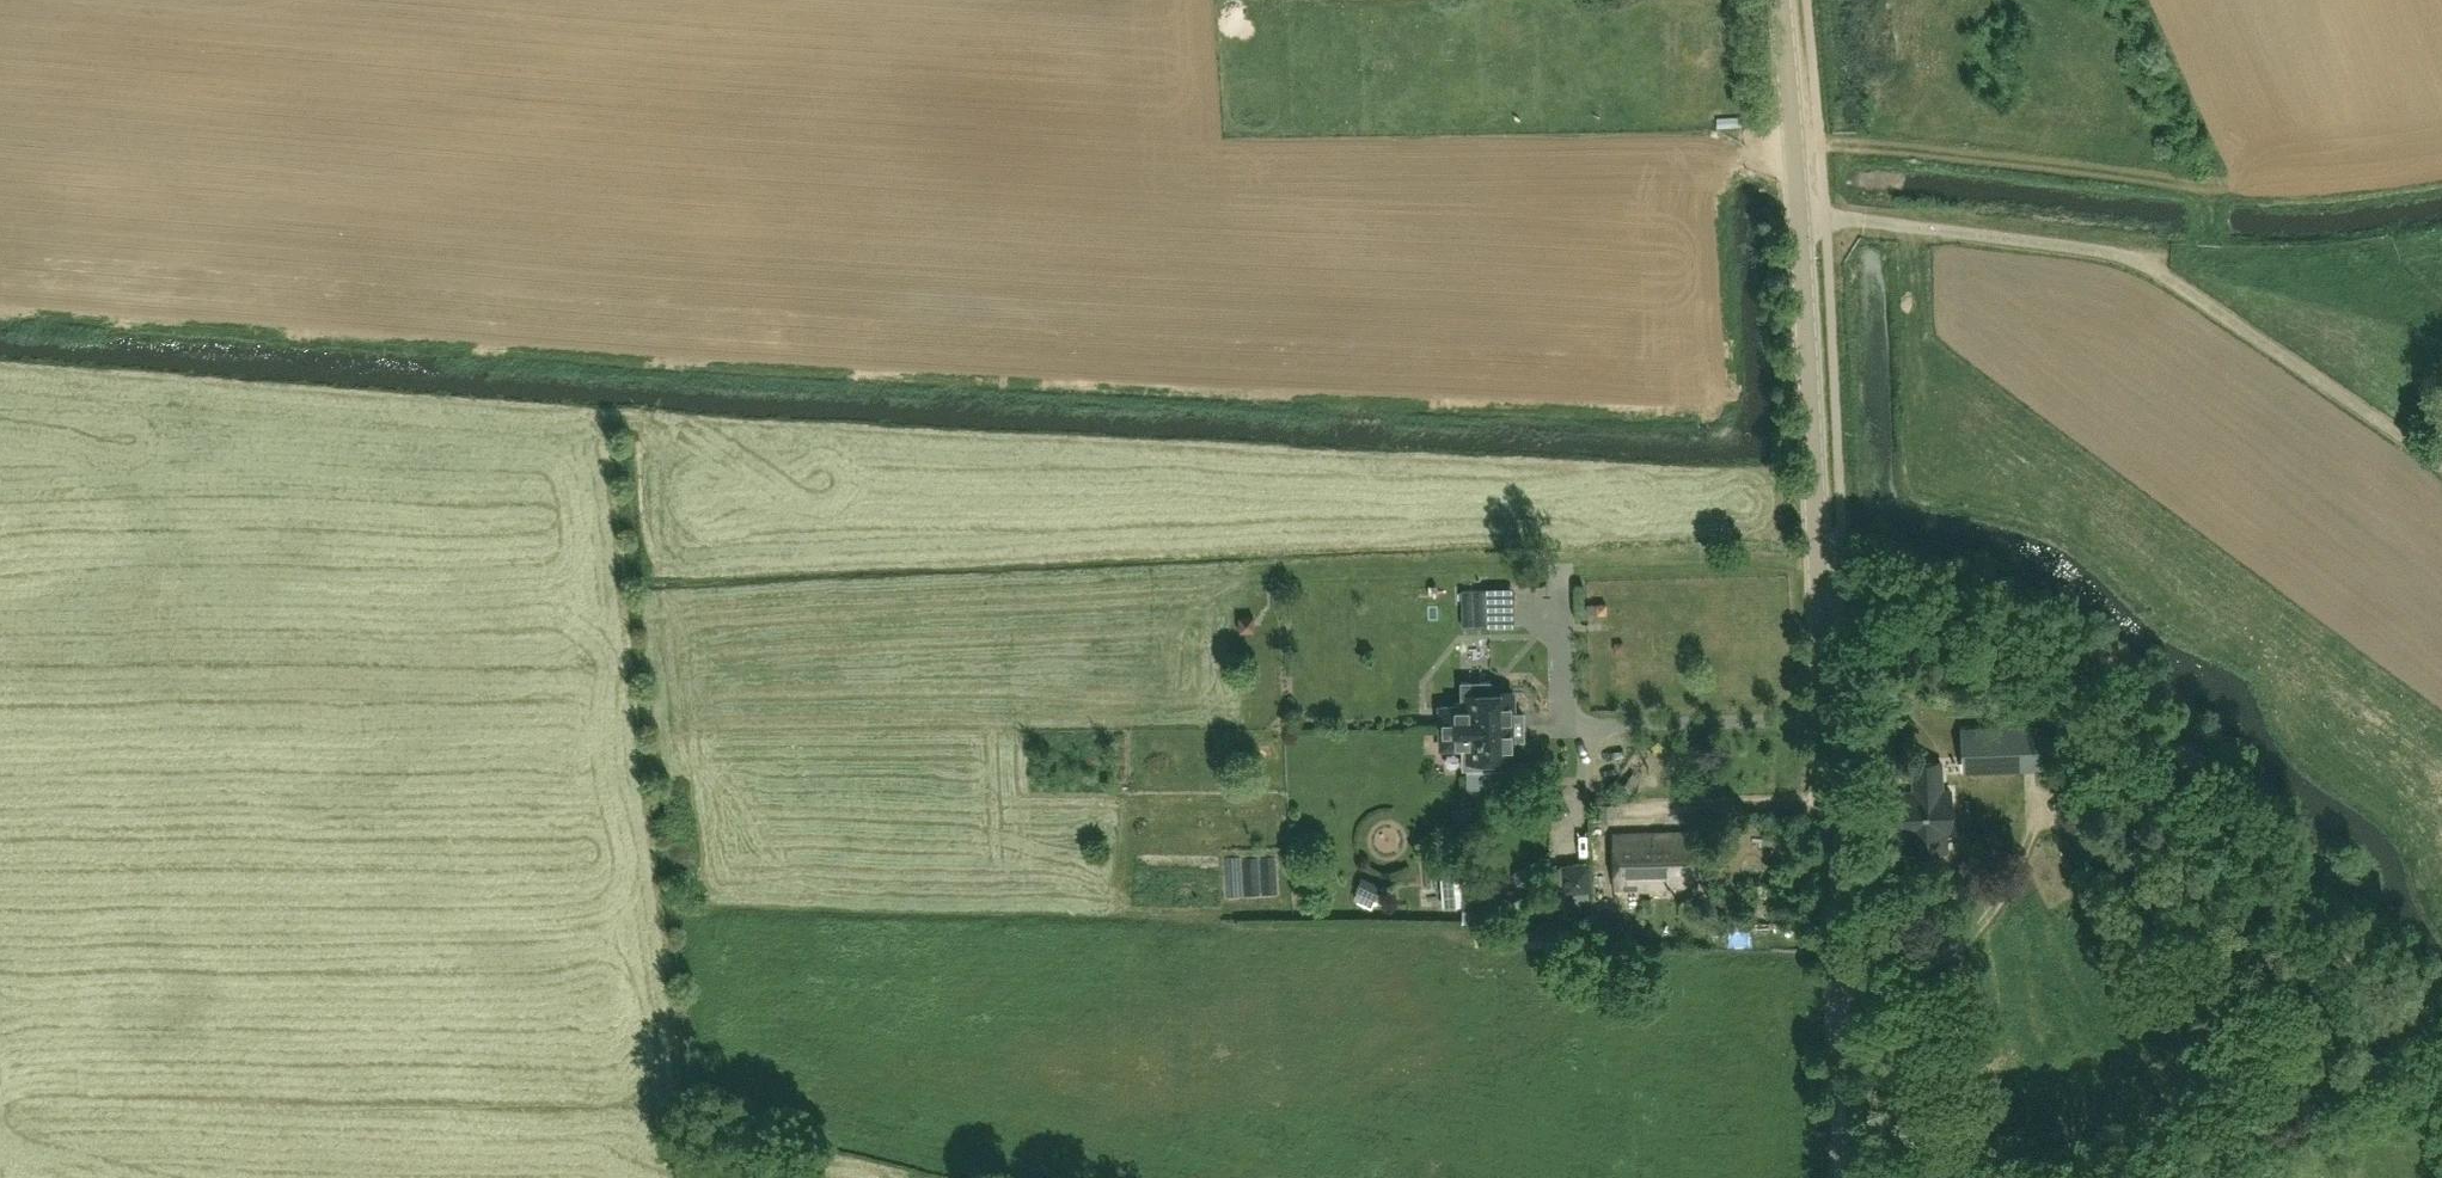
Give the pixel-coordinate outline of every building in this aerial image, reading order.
[(1254,616),(1239,617),(1239,632),(1255,631),(1254,616)] [(1624,642),(1614,643),(1615,652),(1624,652),(1624,642)] [(1443,727),(1520,726),(1520,717),(1512,717),(1512,697),(1488,697),(1488,684),(1464,684),(1464,710),(1443,710),(1443,727)] [(1520,736),(1520,726),(1443,727),(1443,746),(1465,746),(1465,766),(1504,766),(1504,758),(1511,758),(1511,736),(1520,736)] [(1963,742),(1965,782),(2043,779),(2041,739),(1963,742)] [(1953,834),(1951,792),(1941,792),(1940,763),(1914,765),(1915,793),(1902,794),(1903,837),(1914,836),(1915,853),(1943,852),(1942,835),(1953,834)] [(1454,809),(1454,827),(1470,826),(1470,808),(1454,809)] [(1572,847),(1572,829),(1513,829),(1513,847),(1572,847)] [(1696,833),(1614,834),(1615,886),(1697,885),(1696,833)] [(1563,894),(1591,892),(1588,864),(1562,866),(1563,894)] [(1530,870),(1514,870),(1515,886),(1530,885),(1530,870)] [(1312,872),(1304,880),(1318,894),(1326,886),(1312,872)] [(1390,879),(1390,892),(1411,892),(1412,879),(1390,879)] [(1463,896),(1464,921),(1503,921),(1503,896),(1463,896)]
